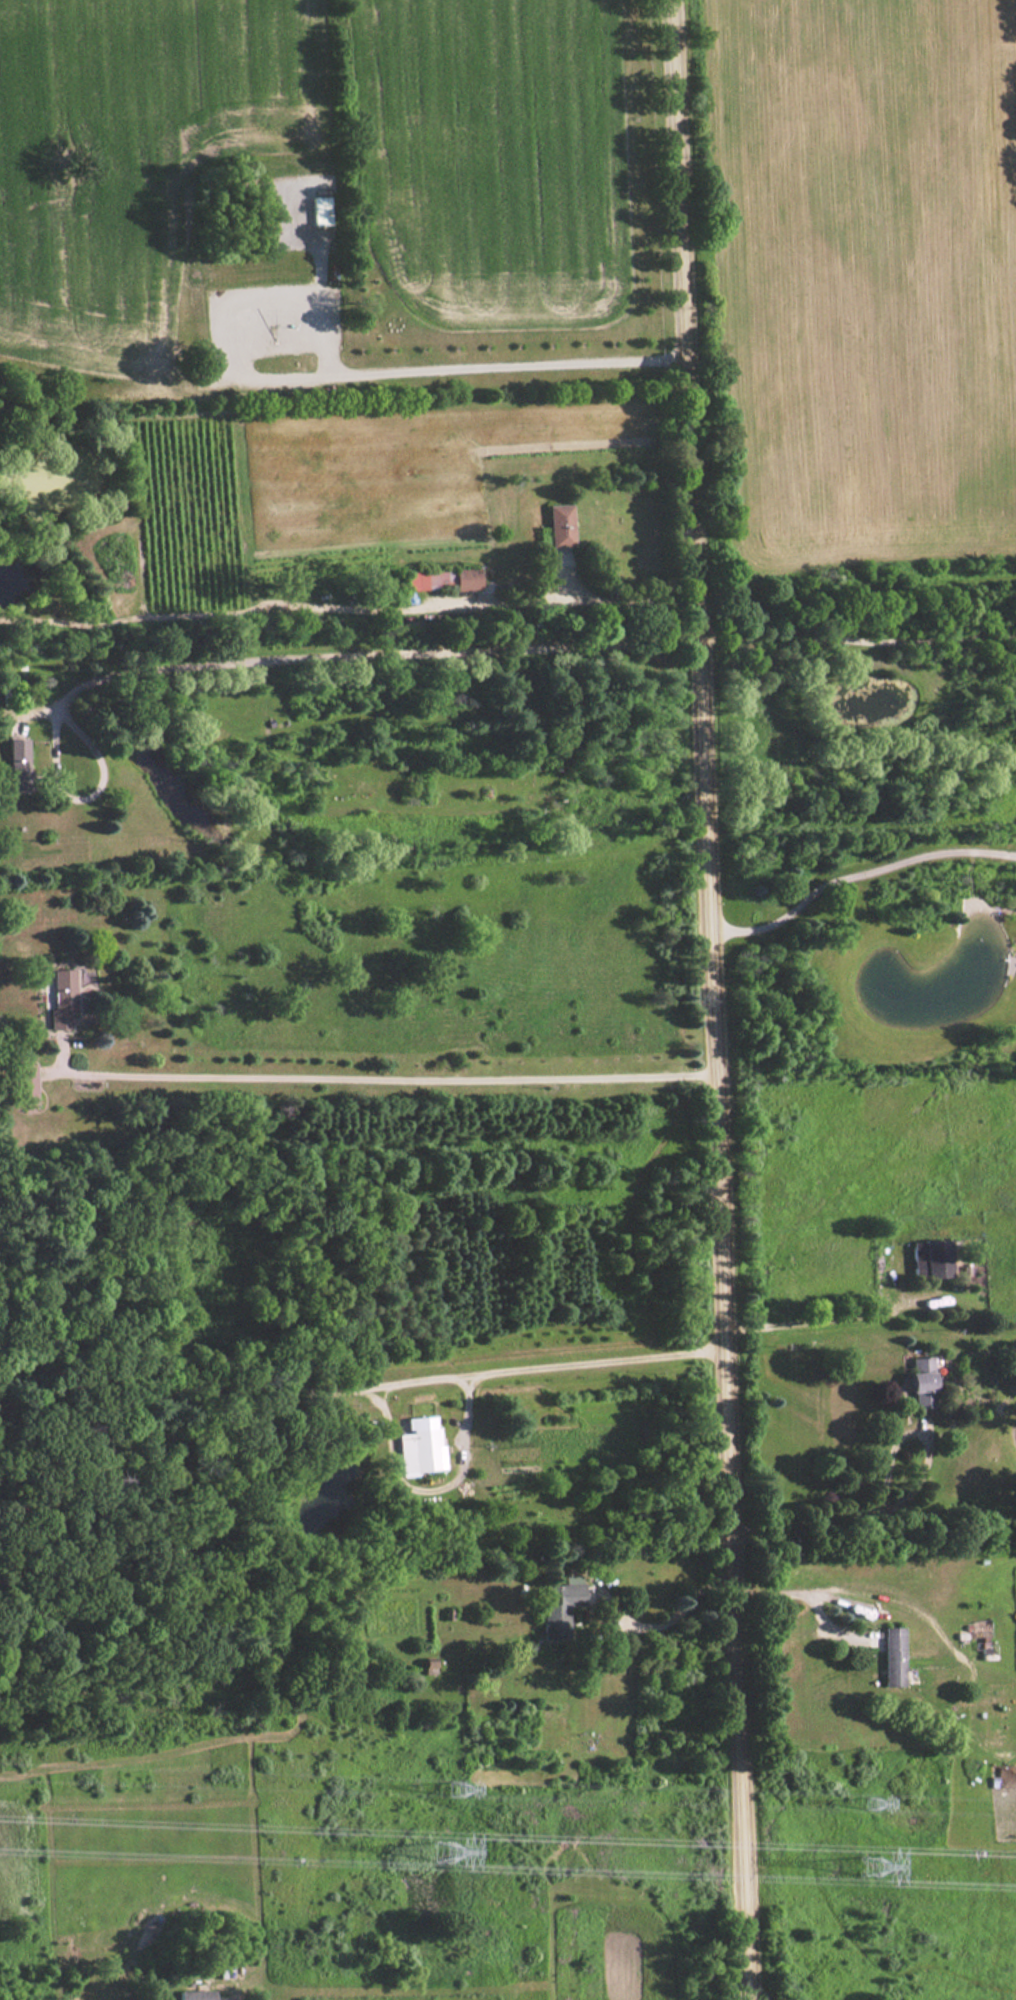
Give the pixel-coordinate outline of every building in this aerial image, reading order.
[(549,503),(549,545),(573,545),(573,503),(549,503)] [(480,589),(480,569),(410,569),(410,589),(480,589)] [(30,738),(9,738),(9,792),(30,792),(30,738)] [(52,1028),(74,1028),(74,968),(51,969),(52,1028)] [(950,1239),(912,1241),(914,1279),(952,1277),(950,1239)] [(912,1407),(930,1406),(929,1355),(905,1356),(905,1391),(912,1391),(912,1407)] [(409,1417),(410,1433),(400,1433),(401,1471),(438,1470),(437,1457),(442,1457),(441,1416),(409,1417)] [(582,1576),(564,1576),(564,1584),(540,1584),(540,1638),(566,1638),(566,1605),(582,1605),(582,1576)] [(881,1685),(900,1685),(900,1626),(881,1626),(881,1685)] [(217,1989),(176,1989),(176,1999),(217,1999),(217,1989)]
